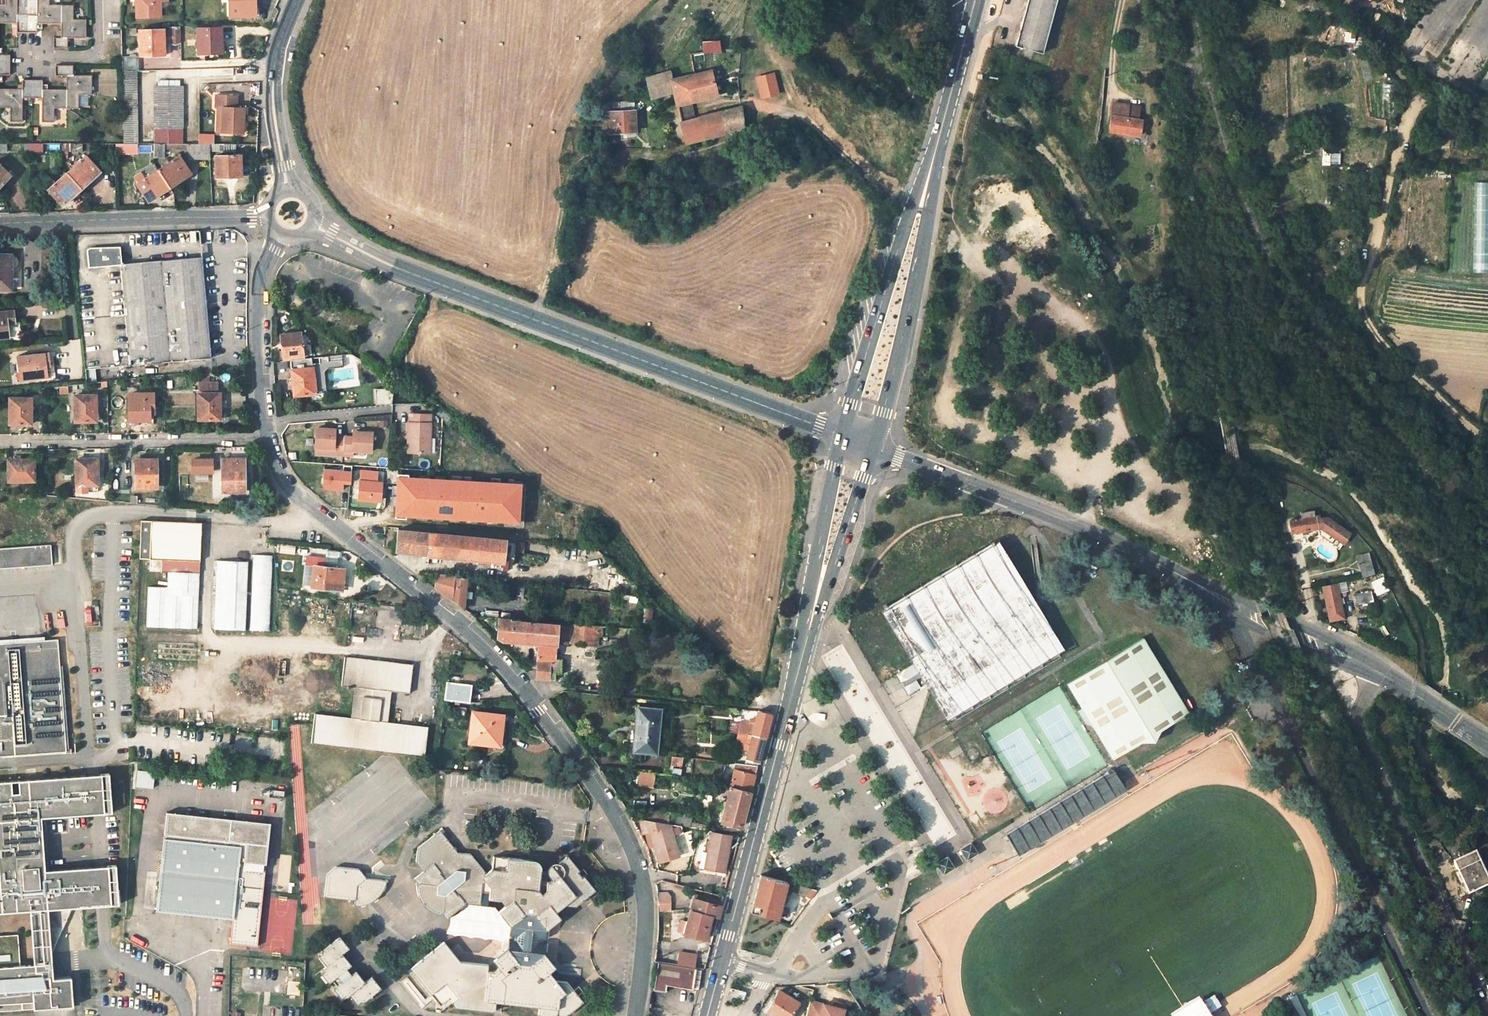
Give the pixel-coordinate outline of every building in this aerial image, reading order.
[(16,22),(16,28),(20,28),(26,28),(27,10),(27,0),(5,0),(5,4),(0,4),(0,22),(16,22)] [(27,10),(26,28),(34,28),(37,28),(37,23),(61,23),(61,5),(48,5),(48,0),(27,0),(27,10)] [(160,0),(136,0),(137,17),(160,16),(160,0)] [(254,0),(229,0),(229,16),(241,16),(241,12),(254,12),(254,0)] [(1041,51),(1055,0),(1025,0),(1013,43),(1041,51)] [(73,5),(61,5),(61,23),(60,37),(53,38),(53,44),(53,47),(67,47),(67,38),(85,37),(85,19),(73,19),(73,5)] [(1338,40),(1339,26),(1319,25),(1318,38),(1338,40)] [(181,43),(181,41),(180,28),(169,28),(170,43),(181,43)] [(197,53),(208,53),(209,48),(220,48),(220,28),(197,28),(197,53)] [(140,54),(150,54),(150,50),(163,49),(163,30),(139,30),(140,54)] [(1311,49),(1313,33),(1300,32),(1298,47),(1311,49)] [(702,41),(703,52),(720,50),(719,40),(702,41)] [(1322,67),(1323,57),(1311,57),(1311,67),(1322,67)] [(122,66),(122,69),(140,69),(140,59),(122,60),(122,66)] [(74,65),(59,65),(55,65),(55,70),(55,75),(67,75),(67,89),(66,107),(78,107),(78,106),(78,93),(88,93),(91,93),(91,75),(73,75),(74,65)] [(139,143),(137,70),(122,70),(123,106),(124,143),(139,143)] [(695,74),(671,80),(670,80),(673,92),(676,105),(694,101),(717,95),(714,86),(717,86),(716,80),(714,70),(695,74)] [(657,97),(673,92),(670,80),(671,80),(670,71),(646,79),(650,96),(651,98),(657,97)] [(773,74),(756,77),(761,97),(778,93),(773,74)] [(31,101),(32,83),(27,83),(22,83),(22,89),(0,88),(0,107),(10,107),(10,121),(21,121),(21,100),(31,101)] [(66,107),(67,89),(42,89),(42,83),(37,83),(32,83),(31,101),(42,101),(42,121),(53,121),(53,107),(66,107)] [(153,129),(181,129),(181,85),(154,85),(153,129)] [(88,93),(78,93),(78,106),(88,106),(88,93)] [(222,107),(221,132),(242,133),(243,108),(236,107),(236,96),(215,95),(215,107),(217,107),(222,107)] [(633,101),(630,101),(606,102),(606,133),(635,131),(633,101)] [(676,105),(680,123),(698,118),(694,101),(676,105)] [(1126,117),(1128,105),(1113,103),(1109,130),(1140,135),(1142,119),(1126,117)] [(741,107),(698,118),(680,123),(685,143),(743,129),(741,107)] [(1383,108),(1382,118),(1390,118),(1390,108),(1383,108)] [(1351,131),(1367,130),(1367,122),(1351,122),(1351,131)] [(43,142),(29,142),(29,151),(43,150),(43,142)] [(60,142),(43,142),(43,150),(60,150),(60,149),(60,142)] [(209,160),(208,144),(187,143),(187,148),(187,153),(190,160),(209,160)] [(85,155),(66,172),(80,188),(99,171),(85,155)] [(178,155),(157,169),(168,187),(189,174),(178,155)] [(240,176),(240,155),(214,156),(215,177),(240,176)] [(9,174),(0,166),(0,184),(9,174)] [(147,200),(168,187),(157,169),(136,183),(147,200)] [(61,204),(80,188),(66,172),(47,188),(46,186),(42,190),(57,207),(61,204)] [(1474,182),(1473,273),(1487,274),(1487,182),(1474,182)] [(210,357),(201,257),(118,265),(116,247),(73,248),(75,268),(85,369),(210,357)] [(12,269),(14,269),(15,267),(16,266),(17,264),(17,261),(17,258),(15,256),(13,254),(11,254),(0,254),(0,289),(8,289),(7,266),(10,266),(10,269),(12,269)] [(12,269),(10,269),(10,266),(7,266),(8,289),(0,289),(0,294),(12,294),(12,269)] [(307,285),(295,280),(293,286),(304,291),(307,285)] [(0,311),(0,337),(8,336),(6,322),(14,321),(13,310),(0,311)] [(280,335),(282,358),(302,355),(300,333),(280,335)] [(55,375),(53,360),(49,361),(48,351),(16,355),(20,379),(55,375)] [(290,360),(292,378),(295,378),(297,395),(315,393),(311,357),(290,360)] [(339,367),(339,357),(319,358),(319,368),(339,367)] [(382,370),(373,365),(370,370),(379,375),(382,370)] [(385,389),(410,386),(400,380),(386,382),(385,389)] [(153,393),(130,394),(130,420),(149,420),(149,413),(153,413),(153,393)] [(215,402),(219,401),(219,393),(217,393),(199,393),(198,393),(198,419),(216,419),(215,402)] [(75,421),(92,421),(92,404),(96,404),(96,394),(75,395),(75,421)] [(27,407),(31,407),(31,397),(9,398),(9,424),(27,424),(27,407)] [(436,411),(443,418),(444,411),(440,407),(436,411)] [(408,422),(407,440),(411,440),(410,454),(428,454),(430,415),(410,414),(410,423),(408,422)] [(332,454),(341,455),(343,436),(335,435),(335,428),(317,427),(315,446),(332,448),(332,454)] [(353,437),(343,436),(341,455),(352,456),(352,450),(370,452),(372,433),(353,432),(353,437)] [(93,467),(96,467),(96,458),(75,459),(76,492),(96,492),(96,485),(93,485),(93,467)] [(186,458),(186,475),(211,475),(211,459),(186,458)] [(244,491),(244,475),(243,458),(222,459),(222,492),(231,491),(244,491)] [(17,462),(17,459),(8,459),(8,480),(34,480),(34,462),(17,462)] [(136,488),(154,488),(153,469),(157,468),(157,459),(135,460),(136,488)] [(361,469),(358,499),(378,501),(380,482),(376,482),(377,471),(361,469)] [(349,485),(349,470),(317,470),(318,491),(340,491),(340,485),(349,485)] [(387,521),(514,525),(516,483),(408,479),(408,473),(389,473),(387,521)] [(1298,518),(1285,521),(1288,532),(1317,525),(1337,543),(1344,534),(1324,516),(1316,517),(1315,514),(1310,515),(1308,509),(1297,511),(1298,518)] [(198,561),(201,523),(151,520),(141,519),(138,557),(148,558),(148,570),(159,571),(160,559),(198,561)] [(503,562),(505,541),(397,529),(395,551),(502,562),(503,562)] [(524,553),(525,543),(516,542),(515,551),(524,553)] [(293,555),(294,546),(278,544),(277,553),(293,555)] [(54,545),(0,548),(0,567),(55,564),(54,545)] [(1056,654),(991,545),(987,548),(883,610),(915,663),(896,675),(908,694),(927,683),(948,719),(1053,655),(1056,654)] [(271,571),(271,555),(254,556),(255,572),(271,571)] [(1356,557),(1358,566),(1370,564),(1368,555),(1356,557)] [(311,587),(336,589),(338,577),(341,577),(342,569),(323,567),(324,558),(306,557),(305,565),(313,566),(311,587)] [(198,561),(160,559),(159,571),(166,571),(198,573),(198,561)] [(214,560),(211,629),(242,630),(245,562),(214,560)] [(1372,576),(1370,564),(1358,566),(1360,578),(1372,576)] [(196,628),(198,573),(166,571),(165,587),(148,587),(146,626),(196,628)] [(426,582),(434,588),(436,574),(426,573),(426,582)] [(434,588),(449,599),(461,607),(463,609),(466,578),(436,574),(434,588)] [(1382,577),(1368,581),(1373,596),(1387,592),(1382,577)] [(1333,583),(1320,585),(1328,619),(1340,617),(1333,583)] [(1354,587),(1355,593),(1369,590),(1368,584),(1354,587)] [(1353,593),(1355,603),(1371,600),(1369,590),(1355,593),(1353,593)] [(470,607),(467,612),(472,616),(485,617),(485,612),(477,611),(470,607)] [(94,621),(93,608),(85,608),(86,622),(94,621)] [(644,608),(643,620),(650,620),(651,609),(644,608)] [(511,622),(511,619),(499,618),(498,636),(502,639),(538,641),(537,662),(554,662),(555,658),(556,642),(597,645),(598,626),(571,624),(570,627),(511,622)] [(66,752),(58,638),(0,642),(0,757),(66,752)] [(386,723),(390,696),(390,692),(409,694),(412,666),(344,657),(340,686),(354,688),(351,718),(314,714),(313,724),(311,742),(425,755),(428,728),(386,723)] [(536,677),(549,680),(555,681),(555,673),(561,674),(561,658),(555,658),(554,662),(537,662),(537,671),(536,677)] [(284,664),(290,676),(298,673),(292,661),(284,664)] [(264,683),(269,680),(261,667),(256,671),(264,683)] [(444,699),(470,702),(472,684),(446,681),(444,699)] [(633,752),(645,753),(656,754),(661,710),(638,707),(636,724),(633,752)] [(771,713),(758,710),(754,727),(739,726),(737,734),(748,735),(752,735),(764,738),(767,727),(771,713)] [(1084,726),(1092,728),(1081,710),(1076,713),(1084,726)] [(473,712),(469,742),(496,745),(495,749),(501,749),(504,727),(501,727),(503,716),(473,712)] [(1151,743),(1154,741),(1158,732),(1140,743),(1151,743)] [(746,742),(748,735),(737,734),(736,741),(746,742)] [(748,735),(746,742),(744,749),(747,750),(745,759),(758,762),(761,750),(764,738),(752,735),(748,735)] [(681,756),(671,755),(668,774),(679,776),(681,756)] [(735,763),(734,769),(755,774),(758,762),(745,759),(744,764),(735,763)] [(136,787),(155,789),(157,772),(138,769),(136,787)] [(734,769),(730,787),(750,791),(753,782),(755,774),(734,769)] [(679,776),(668,774),(632,771),(630,784),(703,795),(706,782),(679,776)] [(1006,836),(1013,848),(1018,857),(1126,792),(1121,782),(1114,772),(1107,776),(1032,821),(1006,836)] [(29,910),(47,909),(118,904),(116,865),(45,870),(41,818),(112,812),(109,773),(0,781),(0,912),(29,910)] [(750,791),(730,787),(716,784),(714,793),(727,796),(721,821),(742,825),(743,818),(750,791)] [(669,823),(707,829),(708,826),(691,822),(692,815),(641,809),(640,818),(669,823)] [(166,811),(163,839),(240,847),(241,842),(268,845),(270,823),(166,811)] [(649,829),(669,823),(640,818),(639,818),(642,832),(650,830),(649,829)] [(669,823),(649,829),(650,830),(658,862),(678,856),(669,823)] [(440,831),(418,849),(417,862),(424,872),(415,879),(417,882),(417,883),(416,883),(416,885),(417,885),(417,890),(418,896),(421,902),(426,908),(430,912),(435,914),(440,916),(445,916),(447,919),(465,904),(480,905),(482,892),(490,893),(489,899),(501,901),(505,907),(499,912),(511,927),(510,936),(512,936),(512,941),(509,941),(508,950),(494,961),(499,967),(494,972),(488,971),(488,966),(460,962),(445,942),(412,969),(441,1005),(449,999),(455,1007),(495,1011),(496,1002),(540,1007),(539,1014),(554,1015),(565,1015),(582,1003),(567,983),(556,982),(549,972),(555,967),(544,954),(545,945),(542,944),(542,940),(546,940),(546,931),(561,919),(555,912),(564,906),(575,907),(594,891),(584,877),(582,879),(577,873),(579,871),(568,857),(558,865),(556,864),(554,864),(551,866),(550,867),(549,869),(549,873),(541,873),(541,869),(541,866),(540,864),(538,863),(536,862),(494,857),(493,869),(486,874),(471,855),(458,853),(440,831)] [(731,835),(711,831),(704,869),(724,872),(731,835)] [(241,842),(240,847),(163,839),(156,909),(233,918),(230,942),(249,944),(256,945),(268,845),(241,842)] [(956,850),(961,862),(975,856),(970,844),(956,850)] [(1475,852),(1453,862),(1468,894),(1487,885),(1487,882),(1475,852)] [(765,856),(762,864),(770,867),(773,858),(765,856)] [(945,857),(932,864),(939,875),(951,869),(945,857)] [(760,874),(785,881),(788,871),(780,869),(782,861),(773,858),(770,867),(762,864),(760,874)] [(356,901),(356,906),(361,906),(365,905),(370,903),(374,901),(377,897),(381,894),(383,890),(386,881),(367,879),(359,868),(337,866),(328,874),(326,897),(356,901)] [(954,870),(961,885),(968,882),(960,867),(954,870)] [(777,919),(785,886),(787,882),(785,881),(760,874),(755,893),(750,911),(757,913),(777,919)] [(809,899),(816,890),(793,883),(792,888),(791,891),(804,896),(809,899)] [(670,911),(670,893),(657,897),(657,911),(670,911)] [(712,916),(712,917),(717,918),(720,906),(692,898),(689,910),(712,916)] [(72,1006),(70,978),(52,978),(47,909),(29,910),(34,964),(20,965),(18,935),(4,936),(4,937),(0,938),(0,1012),(72,1006)] [(706,939),(712,917),(712,916),(689,910),(683,933),(706,939)] [(752,934),(757,913),(750,911),(745,931),(752,934)] [(668,936),(668,918),(659,918),(659,936),(668,936)] [(339,937),(321,952),(322,954),(319,957),(326,966),(322,969),(323,971),(320,974),(328,984),(332,981),(336,987),(333,990),(340,999),(343,996),(345,998),(349,995),(356,1004),(360,1001),(362,1003),(380,989),(371,978),(363,983),(354,973),(350,976),(345,970),(349,966),(341,955),(348,949),(339,937)] [(676,965),(693,967),(695,954),(679,951),(676,965)] [(676,965),(658,962),(654,990),(666,992),(667,986),(692,990),(696,968),(693,967),(676,965)] [(285,993),(296,993),(296,971),(285,970),(285,993)] [(767,1011),(774,1015),(791,1015),(799,1002),(780,990),(767,1011)] [(810,1000),(806,1015),(842,1015),(844,1009),(810,1000)]
